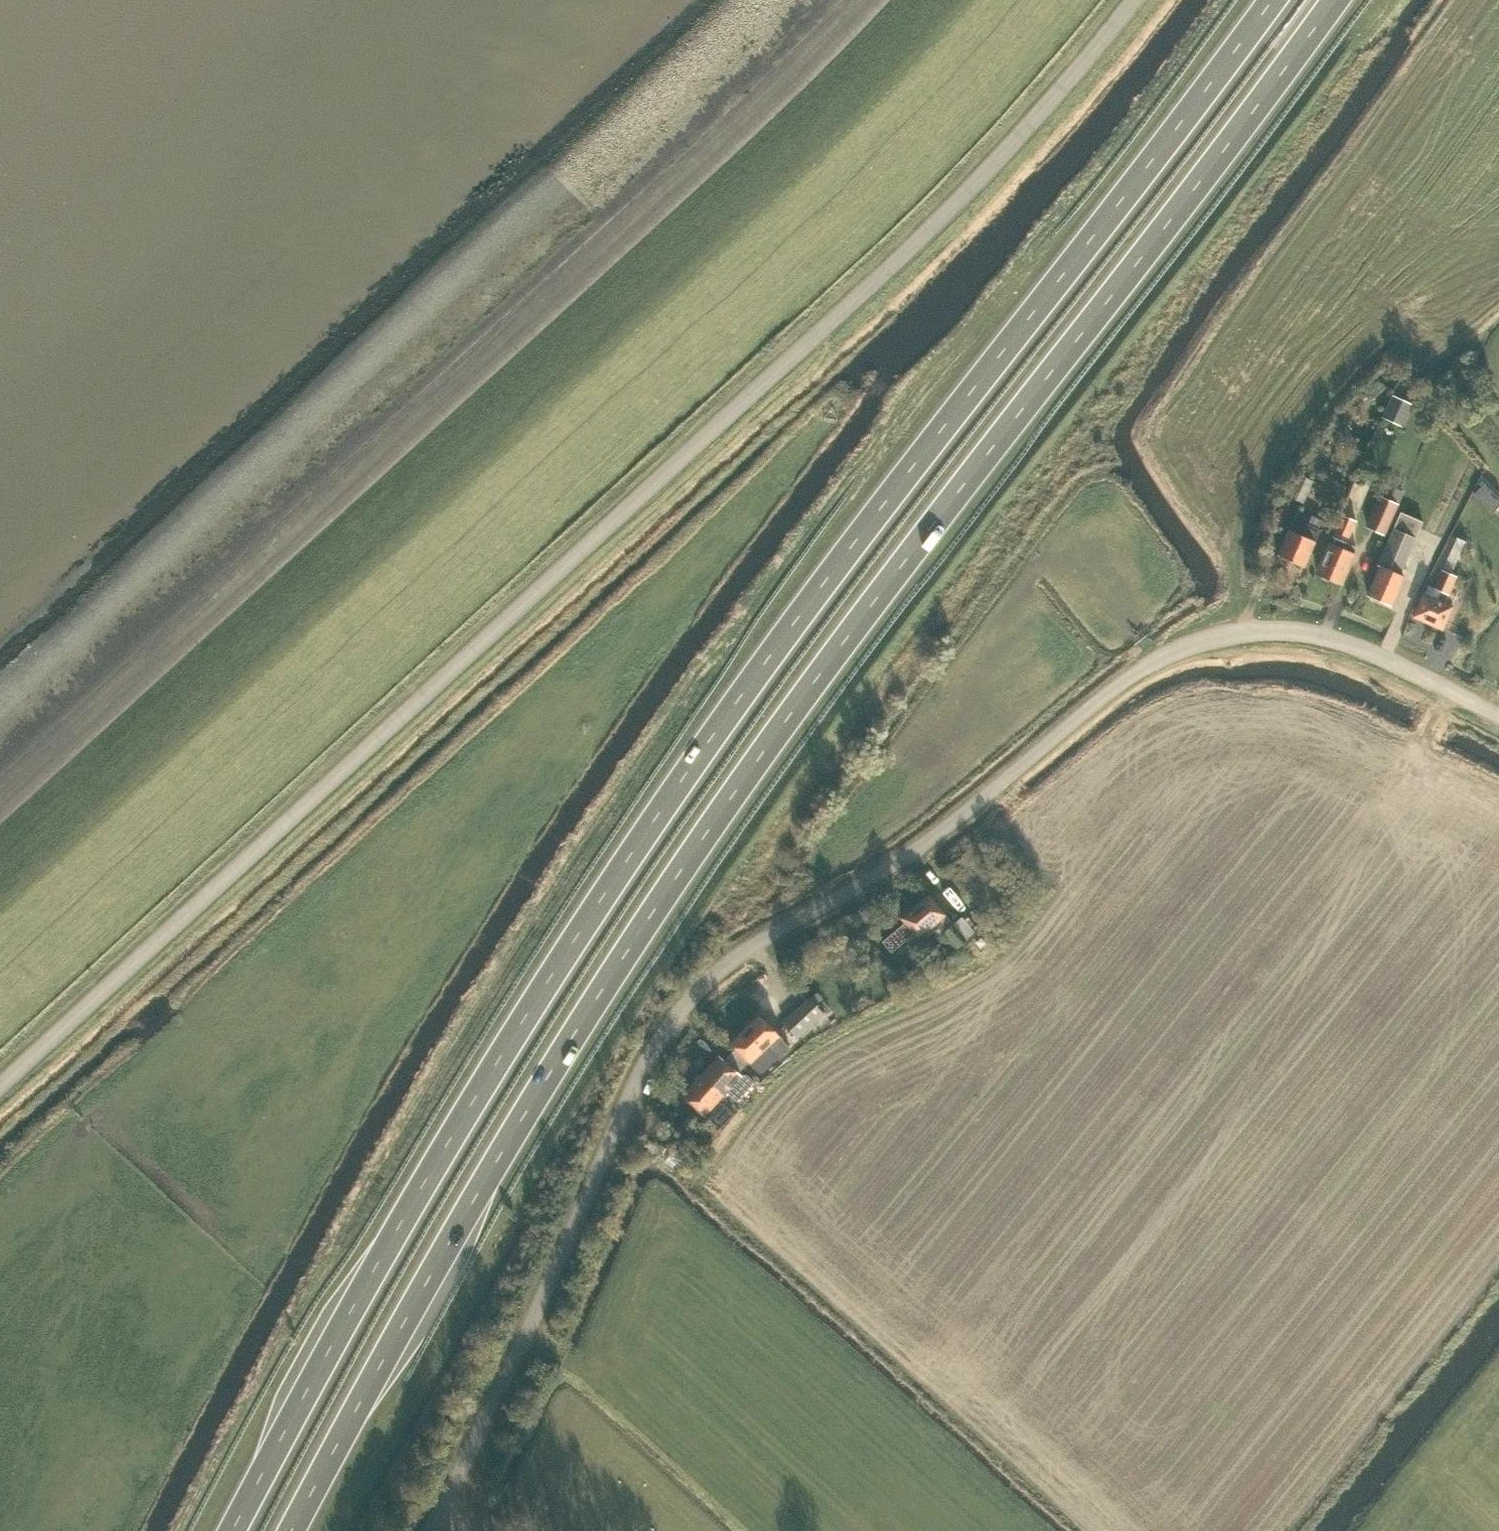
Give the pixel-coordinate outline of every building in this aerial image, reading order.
[(1403,427),(1413,405),(1392,394),(1382,417),(1403,427)] [(1384,533),(1404,491),(1386,482),(1366,525),(1384,533)] [(1474,493),(1492,512),(1498,505),(1498,498),(1485,483),(1474,493)] [(1303,566),(1319,530),(1314,528),(1320,516),(1310,511),(1304,523),(1294,518),(1278,555),(1303,566)] [(1403,575),(1400,574),(1403,566),(1422,521),(1400,511),(1378,564),(1380,565),(1367,594),(1391,605),(1403,575)] [(1332,545),(1329,543),(1317,572),(1340,582),(1356,546),(1346,542),(1356,520),(1342,514),(1333,536),(1335,537),(1332,545)] [(1467,541),(1457,536),(1442,569),(1449,572),(1452,573),(1467,541)] [(1451,606),(1436,600),(1440,590),(1448,594),(1456,575),(1452,573),(1449,572),(1441,569),(1434,587),(1428,584),(1414,615),(1441,627),(1451,606)] [(943,932),(944,931),(957,946),(974,931),(961,916),(953,923),(928,893),(900,917),(918,937),(932,925),(935,929),(938,926),(943,932)] [(914,932),(905,922),(882,941),(891,951),(914,932)] [(810,997),(816,1003),(823,997),(817,990),(810,997)] [(798,1037),(825,1012),(810,997),(808,995),(781,1020),(798,1037)] [(789,1046),(760,1015),(731,1042),(736,1047),(729,1053),(743,1066),(748,1060),(749,1061),(766,1045),(777,1057),(789,1046)] [(737,1072),(743,1066),(729,1053),(722,1059),(718,1055),(700,1075),(722,1094),(727,1089),(738,1099),(754,1081),(745,1073),(744,1074),(740,1075),(737,1072)] [(720,1110),(724,1114),(728,1109),(718,1100),(722,1094),(700,1075),(683,1095),(705,1115),(707,1112),(714,1117),(720,1110)]
